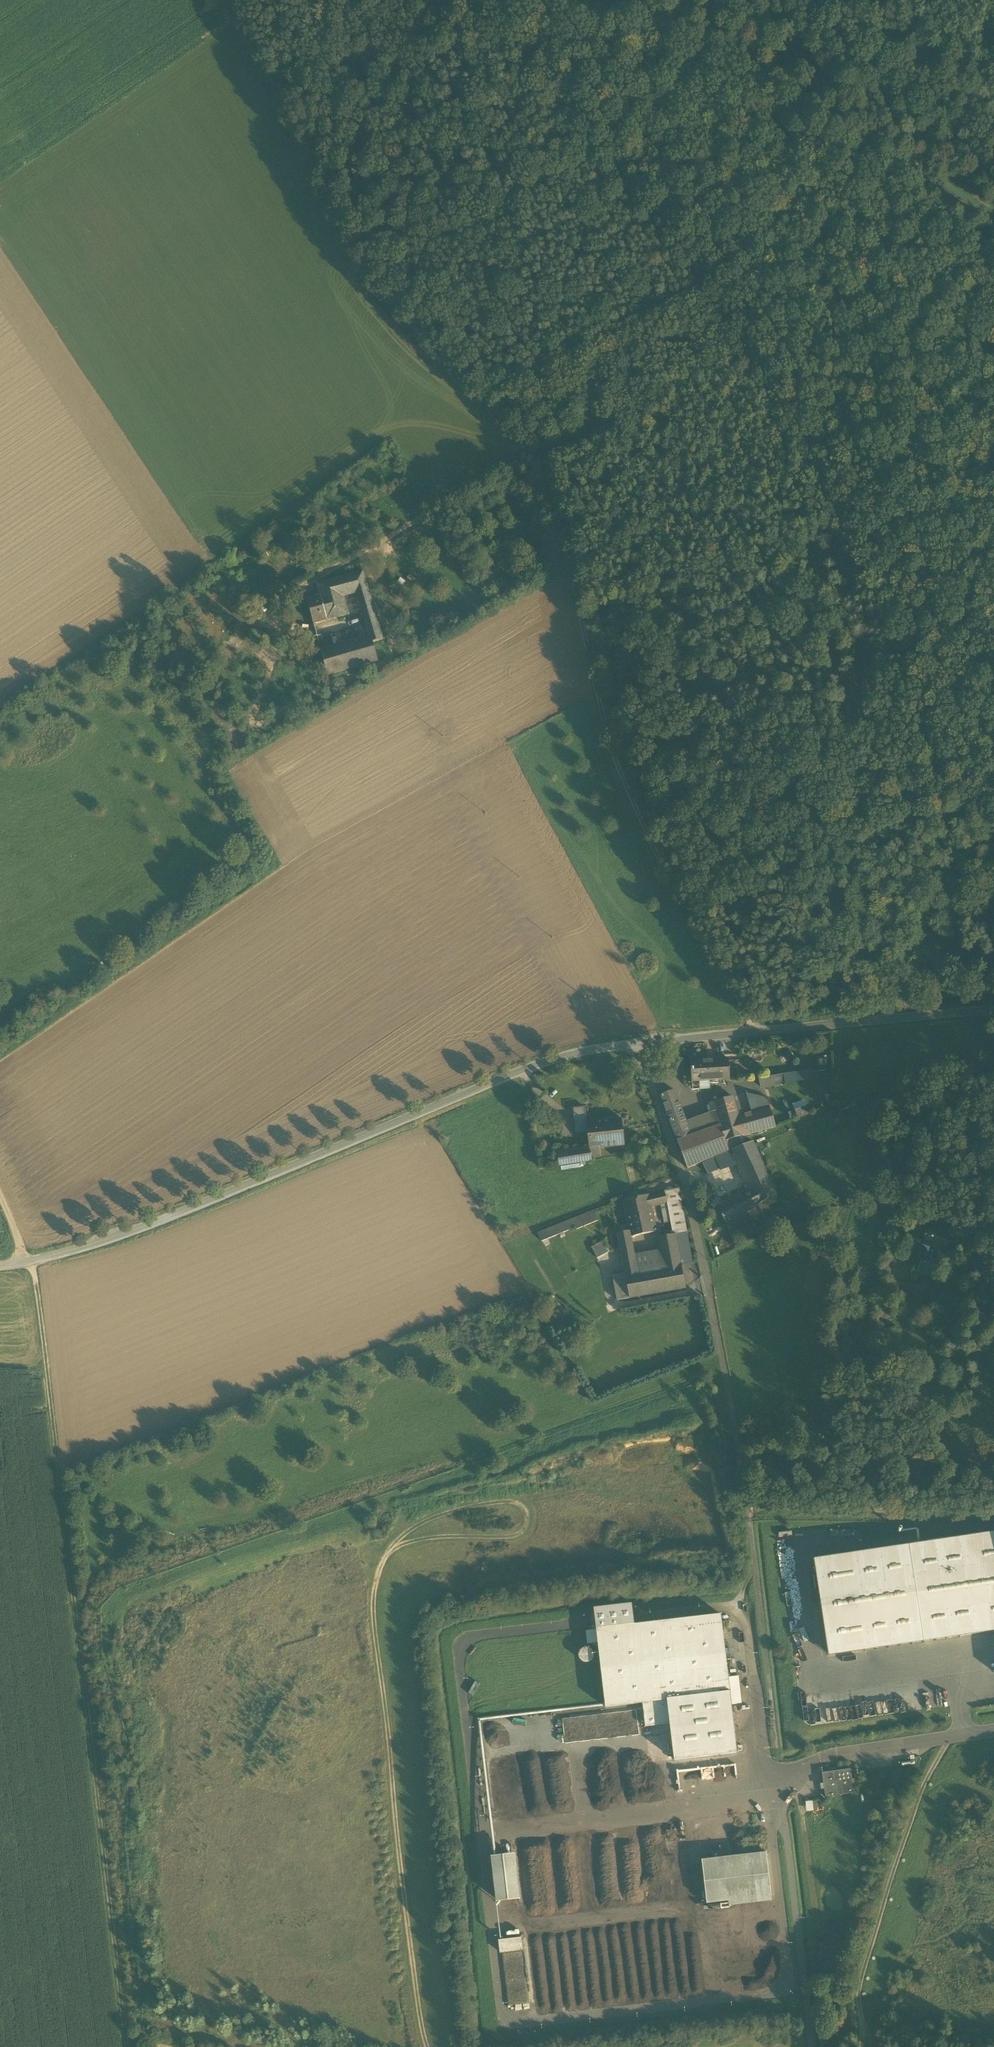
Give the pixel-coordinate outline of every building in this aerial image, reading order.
[(362,609),(369,636),(371,642),(373,641),(383,637),(365,569),(324,581),(328,598),(323,600),(328,618),(362,609)] [(316,583),(319,595),(321,594),(323,600),(328,598),(324,581),(316,583)] [(328,618),(323,600),(321,594),(319,595),(307,598),(313,622),(328,618)] [(249,637),(259,640),(262,631),(251,628),(249,637)] [(272,634),(262,631),(259,640),(269,643),(272,634)] [(317,634),(321,648),(333,645),(330,633),(328,632),(317,634)] [(378,660),(373,641),(371,642),(369,636),(333,645),(321,648),(328,673),(378,660)] [(790,1050),(781,1055),(785,1062),(794,1058),(790,1050)] [(691,1062),(692,1082),(699,1082),(710,1081),(730,1080),(728,1059),(691,1062)] [(783,1075),(785,1084),(811,1079),(810,1070),(783,1075)] [(760,1080),(762,1089),(785,1084),(783,1075),(760,1080)] [(710,1081),(699,1082),(700,1090),(710,1090),(710,1081)] [(661,1096),(667,1113),(681,1108),(674,1091),(661,1096)] [(752,1113),(770,1108),(767,1098),(746,1094),(752,1113)] [(725,1142),(744,1136),(739,1117),(733,1097),(714,1103),(716,1112),(720,1125),(725,1142)] [(804,1101),(793,1105),(795,1112),(796,1112),(806,1108),(804,1101)] [(573,1108),(575,1121),(586,1120),(585,1107),(573,1108)] [(667,1113),(677,1141),(691,1136),(686,1123),(681,1108),(667,1113)] [(752,1113),(739,1117),(744,1136),(775,1127),(770,1108),(752,1113)] [(806,1108),(796,1112),(798,1118),(808,1114),(806,1108)] [(686,1123),(691,1136),(720,1125),(716,1112),(686,1123)] [(622,1118),(609,1120),(611,1138),(601,1139),(602,1148),(624,1146),(622,1118)] [(587,1122),(586,1120),(575,1121),(576,1133),(588,1132),(587,1123),(587,1122)] [(599,1148),(602,1148),(601,1139),(611,1138),(609,1120),(587,1122),(587,1123),(588,1132),(590,1148),(590,1149),(599,1148)] [(725,1142),(720,1125),(691,1136),(677,1141),(688,1169),(728,1151),(725,1142)] [(751,1192),(758,1205),(777,1195),(754,1145),(753,1142),(732,1150),(739,1164),(751,1192)] [(593,1161),(592,1157),(590,1149),(590,1148),(558,1153),(557,1154),(557,1155),(559,1166),(591,1161),(593,1161)] [(599,1148),(590,1149),(592,1157),(600,1156),(599,1148)] [(732,1150),(722,1155),(728,1165),(720,1169),(721,1170),(739,1164),(732,1150)] [(708,1175),(720,1169),(728,1165),(722,1155),(703,1164),(708,1175)] [(678,1188),(665,1191),(667,1203),(669,1211),(671,1222),(672,1232),(671,1232),(672,1235),(676,1234),(686,1233),(678,1188)] [(652,1207),(661,1205),(667,1203),(665,1191),(649,1195),(652,1207)] [(719,1208),(730,1229),(748,1220),(744,1213),(758,1206),(757,1205),(758,1205),(751,1192),(719,1208)] [(623,1201),(629,1229),(655,1223),(652,1207),(649,1195),(623,1201)] [(669,1211),(667,1203),(661,1205),(662,1212),(669,1211)] [(596,1210),(573,1219),(576,1228),(599,1218),(596,1210)] [(662,1212),(665,1223),(671,1222),(669,1211),(662,1212)] [(542,1242),(576,1228),(573,1219),(538,1234),(542,1242)] [(950,1232),(961,1235),(964,1223),(954,1220),(950,1232)] [(657,1231),(655,1223),(629,1229),(629,1231),(630,1231),(631,1237),(657,1231)] [(940,1249),(956,1254),(961,1235),(950,1232),(927,1225),(922,1244),(940,1249)] [(617,1233),(620,1249),(633,1246),(632,1242),(631,1237),(630,1231),(629,1231),(617,1233)] [(686,1233),(676,1234),(682,1265),(682,1266),(692,1264),(686,1233)] [(658,1238),(660,1250),(663,1268),(682,1265),(676,1234),(672,1235),(658,1238)] [(592,1248),(598,1259),(610,1252),(604,1241),(592,1248)] [(620,1249),(622,1257),(635,1255),(633,1246),(620,1249)] [(638,1273),(663,1268),(660,1250),(635,1255),(638,1273)] [(888,1261),(901,1265),(904,1255),(890,1251),(888,1261)] [(625,1275),(638,1273),(635,1255),(622,1257),(625,1274),(625,1275)] [(682,1266),(682,1265),(663,1268),(638,1273),(625,1275),(630,1299),(686,1288),(682,1266)] [(617,1301),(630,1299),(625,1275),(625,1274),(613,1276),(617,1301)] [(993,1631),(993,1533),(814,1560),(828,1656),(993,1631)] [(594,1611),(596,1629),(634,1625),(632,1604),(594,1609),(594,1611)] [(721,1614),(634,1625),(596,1629),(596,1630),(598,1643),(605,1708),(642,1703),(667,1700),(730,1692),(728,1677),(721,1614)] [(588,1644),(598,1643),(596,1630),(586,1631),(588,1644)] [(579,1653),(579,1655),(580,1658),(581,1661),(584,1662),(587,1662),(589,1662),(592,1660),(593,1657),(594,1655),(593,1652),(591,1649),(589,1648),(586,1648),(583,1648),(581,1650),(579,1653)] [(738,1676),(728,1677),(730,1692),(731,1704),(741,1703),(738,1676)] [(730,1692),(667,1700),(670,1724),(674,1760),(737,1752),(731,1704),(730,1692)] [(645,1727),(670,1724),(667,1700),(642,1703),(645,1727)] [(628,1711),(562,1718),(564,1742),(610,1737),(609,1732),(612,1732),(613,1735),(629,1733),(628,1722),(629,1721),(628,1711)] [(822,1773),(825,1797),(854,1793),(851,1775),(851,1773),(851,1769),(822,1773)] [(723,1857),(728,1901),(771,1896),(766,1852),(723,1857)] [(492,1859),(493,1869),(516,1866),(515,1856),(492,1859)] [(728,1901),(723,1857),(702,1860),(707,1903),(728,1901)] [(493,1869),(496,1899),(519,1897),(516,1866),(493,1869)] [(499,1941),(500,1952),(523,1950),(521,1938),(499,1941)]
